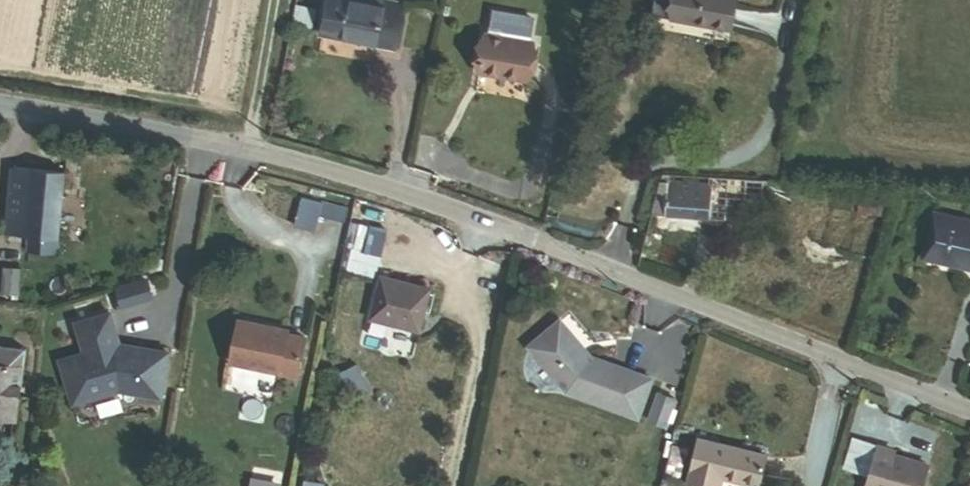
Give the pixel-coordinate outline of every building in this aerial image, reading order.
[(388,57),(398,7),(371,2),(369,9),(323,0),(321,0),(312,42),(388,57)] [(729,31),(735,0),(671,0),(668,20),(729,31)] [(482,78),(531,87),(538,49),(521,46),(523,35),(499,31),(497,41),(489,39),(482,78)] [(59,242),(62,242),(68,174),(13,169),(7,237),(30,239),(28,256),(57,258),(59,242)] [(727,204),(762,206),(764,182),(711,180),(710,189),(659,186),(650,220),(724,225),(727,204)] [(350,212),(304,201),(296,230),(316,235),(320,218),(347,225),(350,212)] [(858,218),(886,222),(887,209),(880,208),(881,204),(860,202),(858,218)] [(935,217),(926,261),(969,270),(969,225),(935,217)] [(20,272),(3,270),(0,296),(17,297),(20,272)] [(374,322),(422,334),(433,290),(385,278),(374,322)] [(133,353),(123,351),(122,346),(113,315),(78,325),(87,355),(63,363),(76,406),(122,392),(164,399),(170,354),(133,348),(133,353)] [(291,333),(292,330),(243,320),(234,363),(301,376),(309,337),(291,333)] [(590,357),(560,321),(528,347),(565,392),(636,418),(651,379),(590,357)] [(20,424),(29,351),(0,348),(0,421),(20,424)] [(673,399),(658,394),(649,420),(664,425),(673,399)] [(755,485),(762,485),(770,453),(702,436),(690,485),(696,485),(724,485),(726,479),(755,485)] [(872,478),(881,449),(854,441),(845,470),(846,470),(872,478)] [(930,469),(896,459),(896,452),(882,448),(881,449),(872,478),(870,485),(925,485),(930,469)]
